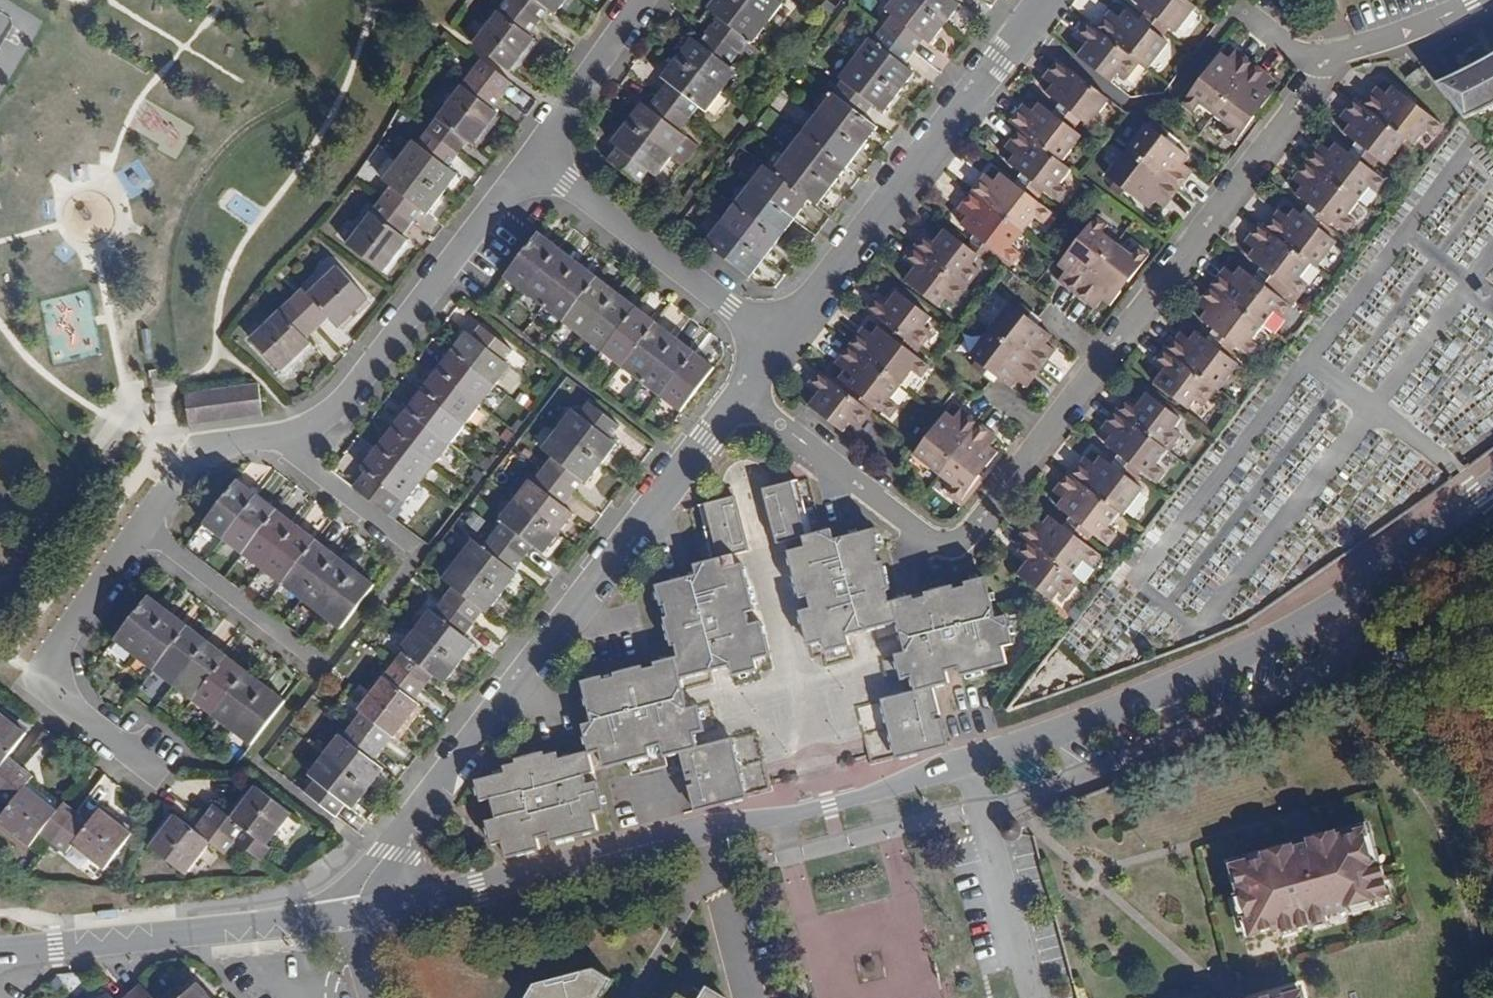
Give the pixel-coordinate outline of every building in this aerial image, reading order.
[(508,71),(533,39),(528,35),(538,22),(509,0),(506,0),(472,44),(508,71)] [(538,22),(548,9),(555,15),(566,0),(509,0),(538,22)] [(737,0),(714,0),(707,9),(718,17),(708,29),(739,53),(748,40),(752,43),(767,23),(737,0)] [(767,23),(783,3),(780,1),(780,0),(737,0),(767,23)] [(892,16),(882,28),(913,52),(923,39),(929,44),(944,24),(913,0),(892,0),(884,10),(892,16)] [(954,0),(913,0),(944,24),(960,4),(954,0)] [(1133,0),(1147,12),(1153,11),(1159,16),(1156,19),(1168,27),(1175,33),(1195,7),(1186,0),(1133,0)] [(1119,18),(1110,11),(1096,30),(1137,62),(1147,69),(1168,43),(1160,37),(1149,29),(1146,32),(1141,27),(1140,22),(1125,10),(1119,18)] [(1168,27),(1156,19),(1153,24),(1164,32),(1168,27)] [(1077,34),(1087,42),(1076,56),(1111,83),(1118,74),(1124,79),(1137,62),(1096,30),(1086,22),(1077,34)] [(1164,32),(1153,24),(1149,29),(1160,37),(1164,32)] [(854,58),(898,92),(913,72),(903,65),(913,52),(882,28),(873,41),(869,38),(854,58)] [(677,57),(722,91),(737,71),(729,65),(739,53),(708,29),(699,42),(692,37),(677,57)] [(1229,60),(1221,54),(1210,68),(1211,74),(1206,79),(1203,77),(1183,104),(1194,112),(1200,105),(1214,116),(1229,127),(1223,135),(1235,144),(1255,117),(1252,115),(1257,109),(1262,108),(1273,94),(1265,88),(1272,79),(1254,65),(1236,51),(1229,60)] [(1462,116),(1465,120),(1472,116),(1492,106),(1492,53),(1436,83),(1462,116)] [(659,94),(689,118),(699,105),(706,111),(722,91),(677,57),(662,77),(668,82),(659,94)] [(838,78),(842,81),(832,93),(863,117),(873,104),(883,112),(898,92),(854,58),(838,78)] [(471,73),(502,96),(512,83),(481,60),(471,73)] [(1109,100),(1057,60),(1043,79),(1052,86),(1046,93),(1061,105),(1066,104),(1072,109),(1070,112),(1081,120),(1088,126),(1109,100)] [(1406,78),(1413,87),(1425,78),(1418,69),(1406,78)] [(427,131),(458,155),(467,142),(473,146),(497,113),(492,109),(502,96),(471,73),(427,131)] [(1406,139),(1414,146),(1425,131),(1433,137),(1442,125),(1392,87),(1386,95),(1377,88),(1363,106),(1406,139)] [(832,93),(817,113),(862,147),(877,127),(863,117),(832,93)] [(627,122),(671,156),(683,164),(698,145),(686,136),(679,131),(689,118),(659,94),(648,108),(642,102),(627,122)] [(1363,106),(1354,100),(1340,118),(1349,125),(1343,133),(1358,144),(1363,144),(1369,148),(1367,151),(1379,160),(1386,165),(1406,139),(1363,106)] [(1019,130),(1061,162),(1081,136),(1073,130),(1062,121),(1060,124),(1054,120),(1053,115),(1038,103),(1032,111),(1023,104),(1009,122),(1019,130)] [(1070,112),(1066,117),(1077,125),(1081,120),(1070,112)] [(817,113),(803,132),(847,166),(862,147),(817,113)] [(1066,117),(1062,121),(1073,130),(1077,125),(1066,117)] [(608,160),(639,183),(649,170),(656,176),(671,156),(627,122),(611,142),(618,147),(608,160)] [(1126,150),(1178,190),(1192,172),(1183,165),(1189,157),(1174,146),(1169,146),(1163,142),(1165,139),(1153,130),(1147,124),(1126,150)] [(1169,134),(1157,124),(1153,130),(1165,139),(1169,134)] [(1061,162),(1019,130),(1005,148),(1014,155),(1008,163),(1023,174),(1028,174),(1034,178),(1032,181),(1043,190),(1058,201),(1067,190),(1059,184),(1071,170),(1061,162)] [(398,160),(442,194),(457,174),(448,167),(458,155),(427,131),(417,144),(413,140),(398,160)] [(803,132),(788,152),(833,186),(847,166),(803,132)] [(1293,180),(1302,187),(1296,195),(1310,206),(1315,206),(1321,210),(1319,213),(1331,222),(1346,233),(1354,222),(1347,216),(1358,202),(1369,187),(1377,193),(1385,182),(1371,170),(1359,161),(1357,164),(1351,160),(1350,154),(1336,143),(1329,151),(1320,144),(1306,162),(1293,180)] [(1178,190),(1126,150),(1106,177),(1113,182),(1125,191),(1127,188),(1133,193),(1134,198),(1149,209),(1155,201),(1164,208),(1178,190)] [(1379,160),(1367,151),(1363,156),(1375,165),(1379,160)] [(788,152),(773,172),(809,199),(817,206),(833,186),(788,152)] [(1375,165),(1363,156),(1359,161),(1371,170),(1375,165)] [(442,194),(398,160),(382,180),(391,187),(381,199),(412,223),(422,210),(427,214),(442,194)] [(765,165),(749,185),(794,219),(809,199),(773,172),(765,165)] [(985,174),(971,192),(1023,232),(1034,217),(1042,223),(1050,212),(1035,200),(1024,192),(1021,194),(1016,190),(1015,184),(1000,173),(994,181),(985,174)] [(1032,181),(1028,186),(1039,195),(1043,190),(1032,181)] [(1125,191),(1113,182),(1109,187),(1121,196),(1125,191)] [(749,185),(735,204),(779,238),(794,219),(749,185)] [(1039,195),(1028,186),(1024,192),(1035,200),(1039,195)] [(1023,232),(971,192),(957,210),(966,217),(960,225),(971,234),(975,237),(980,236),(986,240),(984,243),(995,252),(1010,264),(1019,253),(1011,247),(1023,232)] [(347,245),(383,272),(407,239),(402,235),(412,223),(381,199),(347,245)] [(735,204),(720,224),(765,258),(779,238),(735,204)] [(1310,264),(1316,269),(1337,243),(1330,237),(1318,228),(1316,231),(1310,227),(1309,221),(1294,210),(1288,218),(1279,211),(1265,229),(1310,264)] [(1331,222),(1319,213),(1315,218),(1322,223),(1327,227),(1331,222)] [(1102,300),(1110,306),(1121,291),(1121,286),(1125,280),(1128,282),(1149,256),(1137,247),(1132,255),(1117,243),(1102,232),(1108,225),(1097,216),(1076,242),(1079,245),(1075,250),(1069,251),(1058,266),(1066,272),(1059,281),(1077,295),(1095,309),(1102,300)] [(1327,227),(1322,223),(1318,228),(1330,237),(1334,232),(1327,227)] [(720,224),(705,243),(750,278),(765,258),(720,224)] [(1265,229),(1259,224),(1245,242),(1254,249),(1248,257),(1262,268),(1268,268),(1273,272),(1271,275),(1283,284),(1298,296),(1306,284),(1299,279),(1310,264),(1265,229)] [(914,248),(966,287),(979,270),(972,265),(979,256),(944,229),(933,243),(923,236),(914,248)] [(558,246),(539,231),(503,277),(523,292),(558,246)] [(967,239),(991,257),(995,252),(984,243),(986,240),(980,236),(975,237),(971,234),(967,239)] [(578,260),(558,246),(523,292),(543,307),(578,260)] [(905,259),(915,267),(904,281),(939,308),(946,299),(952,304),(966,287),(914,248),(905,259)] [(598,276),(578,260),(543,307),(563,322),(598,276)] [(290,300),(317,328),(329,317),(338,326),(367,297),(335,265),(306,294),(302,289),(290,300)] [(1197,305),(1206,312),(1200,320),(1214,331),(1220,330),(1226,335),(1223,338),(1235,347),(1250,358),(1259,347),(1251,341),(1262,326),(1274,312),(1281,317),(1290,306),(1275,295),(1263,286),(1261,289),(1255,284),(1254,279),(1240,268),(1234,276),(1224,269),(1211,287),(1197,305)] [(1283,284),(1271,275),(1267,280),(1279,290),(1283,284)] [(618,291),(598,276),(563,322),(583,336),(618,291)] [(1279,290),(1267,280),(1263,286),(1275,295),(1279,290)] [(637,306),(618,291),(583,336),(602,351),(637,306)] [(905,340),(917,349),(931,332),(924,327),(931,318),(896,291),(885,305),(875,298),(866,309),(905,340)] [(250,340),(281,372),(311,344),(306,339),(317,328),(290,300),(250,340)] [(993,382),(996,377),(1011,389),(1017,381),(1026,388),(1040,369),(1054,351),(1045,344),(1051,336),(1037,325),(1031,325),(1026,321),(1028,318),(1016,309),(1009,304),(989,330),(969,356),(976,361),(972,366),(993,382)] [(1032,313),(1020,304),(1016,309),(1028,318),(1032,313)] [(657,320),(637,306),(602,351),(623,366),(657,320)] [(677,336),(657,320),(623,366),(642,381),(677,336)] [(360,468),(364,472),(352,488),(387,516),(400,499),(405,503),(420,483),(435,463),(450,444),(465,424),(495,385),(510,366),(504,361),(513,350),(481,325),(472,337),(465,331),(420,390),(405,410),(360,468)] [(849,346),(901,386),(912,371),(919,377),(928,366),(913,354),(901,345),(899,348),(893,344),(892,338),(878,327),(872,335),(863,328),(849,346)] [(1214,389),(1217,391),(1238,365),(1231,359),(1219,350),(1216,353),(1211,349),(1210,343),(1195,332),(1189,340),(1180,333),(1166,351),(1214,389)] [(696,350),(677,336),(642,381),(662,395),(696,350)] [(1235,347),(1223,338),(1219,343),(1223,345),(1231,352),(1235,347)] [(905,340),(901,345),(913,354),(917,349),(905,340)] [(1231,352),(1223,345),(1219,350),(1231,359),(1234,354),(1231,352)] [(835,364),(844,371),(838,379),(853,390),(858,390),(864,394),(861,397),(873,406),(888,418),(897,406),(889,400),(901,386),(849,346),(835,364)] [(1166,351),(1163,349),(1154,361),(1164,368),(1153,383),(1188,410),(1194,400),(1201,406),(1214,389),(1166,351)] [(716,365),(696,350),(662,395),(681,410),(716,365)] [(809,384),(819,392),(808,406),(843,433),(850,424),(856,429),(870,411),(857,402),(818,372),(809,384)] [(260,386),(245,388),(249,418),(264,416),(260,386)] [(249,418),(245,388),(230,390),(234,420),(249,418)] [(230,390),(215,392),(219,422),(234,420),(230,390)] [(215,392),(200,394),(204,424),(219,422),(215,392)] [(1115,411),(1167,451),(1180,434),(1173,429),(1180,420),(1145,393),(1134,407),(1124,399),(1115,411)] [(200,394),(185,396),(189,426),(204,424),(200,394)] [(873,406),(861,397),(857,402),(870,411),(873,406)] [(620,426),(589,403),(580,415),(572,409),(557,429),(602,463),(617,444),(610,438),(620,426)] [(930,438),(927,436),(913,455),(939,475),(978,423),(960,409),(953,418),(945,412),(934,427),(934,433),(930,438)] [(1101,429),(1110,436),(1104,444),(1119,455),(1124,455),(1130,459),(1128,462),(1140,471),(1154,483),(1163,471),(1156,466),(1167,451),(1115,411),(1101,429)] [(996,437),(978,423),(939,475),(954,486),(948,494),(959,502),(979,476),(976,474),(981,468),(986,467),(997,452),(989,446),(996,437)] [(602,463),(557,429),(541,449),(553,457),(543,470),(573,493),(583,481),(586,483),(602,463)] [(1119,513),(1122,515),(1142,489),(1135,484),(1139,479),(1136,477),(1124,467),(1114,460),(1110,465),(1099,456),(1093,464),(1084,457),(1070,476),(1119,513)] [(1140,471),(1128,462),(1124,467),(1136,477),(1140,471)] [(573,493),(543,470),(533,482),(529,479),(514,499),(559,533),(574,513),(564,506),(573,493)] [(1070,476),(1067,473),(1053,491),(1062,498),(1056,506),(1071,518),(1076,517),(1082,521),(1080,524),(1092,534),(1106,545),(1115,534),(1107,528),(1119,513),(1070,476)] [(257,495),(238,479),(204,524),(223,539),(257,495)] [(762,489),(777,544),(802,537),(805,547),(789,552),(800,598),(809,596),(812,608),(800,611),(808,644),(822,641),(825,652),(850,645),(847,634),(897,621),(905,652),(895,654),(901,678),(911,676),(915,691),(882,700),(897,759),(948,746),(941,719),(936,720),(934,715),(940,714),(933,687),(949,682),(946,671),(944,662),(956,659),(958,667),(960,676),(1006,664),(1002,647),(1012,644),(1005,616),(995,618),(985,578),(964,584),(965,588),(954,591),(953,587),(924,594),(925,598),(914,601),(913,597),(888,603),(885,591),(889,590),(881,561),(878,562),(875,551),(878,550),(873,529),(834,540),(831,530),(811,535),(797,480),(762,489)] [(277,510),(257,495),(223,539),(243,554),(277,510)] [(693,565),(696,575),(656,585),(661,606),(665,605),(668,616),(664,617),(672,646),(675,645),(678,657),(654,663),(655,667),(643,670),(642,666),(614,674),(615,678),(603,681),(602,677),(582,682),(592,722),(582,725),(589,752),(598,750),(603,767),(628,760),(650,754),(648,746),(660,743),(663,756),(664,756),(679,752),(687,781),(692,779),(694,784),(688,785),(695,811),(746,798),(730,739),(697,747),(693,732),(704,730),(697,706),(687,708),(679,677),(730,664),(733,675),(758,669),(755,657),(768,654),(760,621),(748,624),(745,612),(753,610),(741,564),(734,566),(731,554),(747,550),(733,496),(698,505),(712,560),(693,565)] [(559,533),(514,499),(498,519),(502,522),(493,534),(523,558),(533,545),(543,553),(559,533)] [(296,525),(277,510),(243,554),(262,569),(296,525)] [(1026,541),(1071,575),(1082,561),(1090,567),(1098,555),(1084,544),(1072,535),(1070,538),(1064,533),(1063,528),(1049,517),(1042,525),(1033,518),(1019,536),(1026,541)] [(1092,534),(1080,524),(1076,530),(1088,539),(1092,534)] [(316,540),(296,525),(262,569),(282,584),(316,540)] [(1088,539),(1076,530),(1072,535),(1084,544),(1088,539)] [(523,558),(493,534),(483,547),(472,539),(457,559),(502,593),(517,573),(514,571),(523,558)] [(336,555),(316,540),(282,584),(301,599),(336,555)] [(1071,575),(1026,541),(1017,553),(1027,560),(1016,575),(1051,601),(1057,592),(1064,597),(1077,580),(1071,575)] [(355,570),(336,555),(301,599),(321,614),(355,570)] [(502,593),(457,559),(442,579),(453,587),(443,599),(474,623),(483,610),(487,613),(502,593)] [(374,585),(355,570),(321,614),(340,630),(374,585)] [(168,610),(149,595),(114,640),(134,655),(168,610)] [(474,623),(443,599),(433,612),(430,609),(414,629),(459,664),(475,644),(464,635),(474,623)] [(189,625),(168,610),(134,655),(153,670),(189,625)] [(208,639),(189,625),(153,670),(173,685),(208,639)] [(459,664),(414,629),(399,649),(403,652),(393,664),(423,688),(433,675),(444,684),(459,664)] [(228,654),(208,639),(173,685),(192,700),(228,654)] [(247,669),(228,654),(192,700),(211,715),(247,669)] [(956,659),(944,662),(946,671),(958,667),(956,659)] [(423,688),(393,664),(358,709),(362,712),(352,726),(382,749),(392,736),(394,737),(419,705),(414,700),(423,688)] [(267,684),(247,669),(211,715),(231,731),(267,684)] [(287,699),(267,684),(231,731),(251,746),(287,699)] [(20,766),(8,757),(26,733),(0,713),(0,793),(20,766)] [(382,749),(352,726),(342,738),(339,735),(323,755),(368,789),(383,769),(373,761),(382,749)] [(650,754),(628,760),(632,775),(646,771),(667,766),(664,756),(663,756),(660,743),(648,746),(650,754)] [(589,752),(559,760),(557,753),(545,756),(544,752),(515,760),(516,764),(503,767),(505,773),(476,781),(481,801),(491,799),(496,818),(486,821),(493,845),(503,843),(506,856),(540,847),(537,836),(550,832),(552,841),(598,829),(594,812),(603,809),(596,781),(586,784),(583,775),(594,772),(589,752)] [(368,789),(323,755),(308,775),(315,780),(305,793),(336,816),(346,804),(352,809),(368,789)] [(0,793),(0,799),(10,807),(0,819),(0,824),(30,847),(41,833),(54,843),(77,812),(64,802),(57,811),(25,786),(33,776),(20,766),(0,793)] [(214,805),(205,818),(235,841),(245,829),(267,846),(292,813),(256,786),(231,818),(214,805)] [(77,812),(54,843),(67,853),(73,845),(105,870),(132,834),(100,809),(90,822),(77,812)] [(175,815),(150,847),(185,875),(211,842),(225,854),(235,841),(205,818),(195,830),(175,815)] [(1283,932),(1330,919),(1328,912),(1349,906),(1351,913),(1380,905),(1378,898),(1392,894),(1384,864),(1376,866),(1366,828),(1338,836),(1336,829),(1311,836),(1313,843),(1295,848),(1293,843),(1265,851),(1267,856),(1235,865),(1242,890),(1235,892),(1242,916),(1249,914),(1254,932),(1281,924),(1283,932)] [(533,984),(525,997),(602,997),(613,980),(593,969),(533,984)] [(197,983),(181,997),(173,989),(163,997),(211,997),(197,983)] [(131,997),(153,997),(141,984),(130,994),(129,995),(131,997)] [(725,997),(706,986),(700,997),(726,997),(725,997)]
